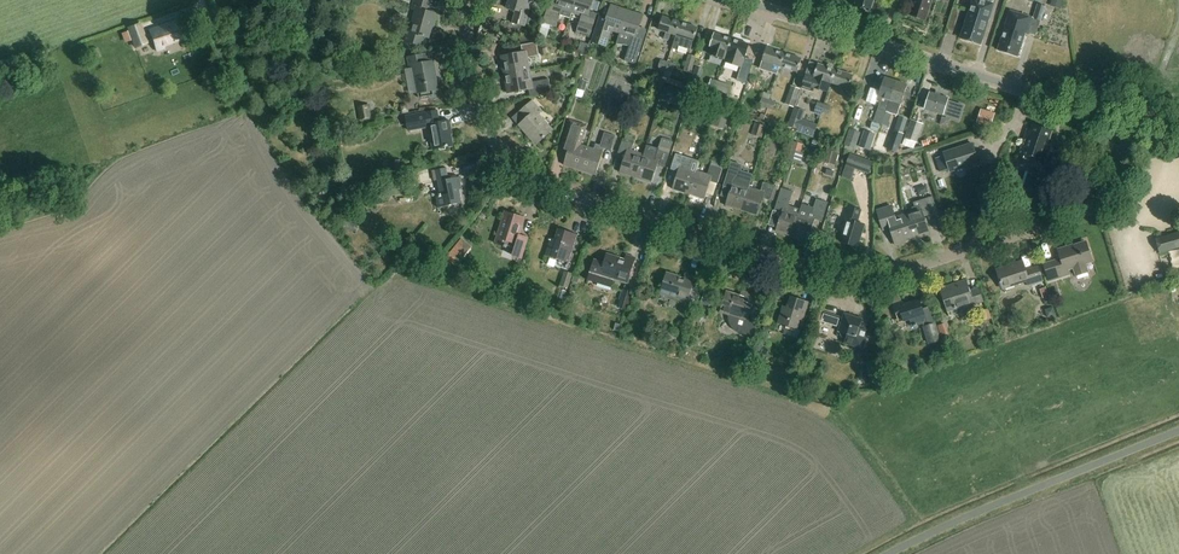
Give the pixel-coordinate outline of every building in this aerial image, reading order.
[(421,37),(427,39),(432,22),(433,23),(436,14),(426,11),(429,0),(413,0),(410,9),(414,10),(408,33),(406,32),(403,42),(418,46),(421,37)] [(528,0),(507,0),(505,8),(515,11),(511,23),(523,27),(530,5),(527,3),(528,0)] [(576,0),(557,0),(556,3),(550,1),(543,24),(556,27),(559,16),(570,19),(572,13),(576,0)] [(572,13),(581,16),(576,34),(589,38),(596,15),(589,13),(592,0),(576,0),(572,13)] [(856,5),(870,9),(873,0),(857,0),(856,5)] [(910,17),(925,22),(932,0),(915,0),(910,17)] [(960,38),(980,45),(994,4),(990,2),(991,0),(973,0),(960,38)] [(1051,7),(1060,10),(1063,0),(1054,0),(1051,7)] [(1037,4),(1033,18),(1041,21),(1046,7),(1037,4)] [(599,17),(591,42),(605,46),(608,37),(607,37),(609,30),(620,34),(621,34),(621,33),(628,11),(610,5),(606,19),(599,17)] [(620,34),(617,44),(628,46),(630,47),(625,62),(635,65),(639,50),(644,34),(637,32),(642,16),(628,11),(621,33),(621,34),(620,34)] [(1010,13),(998,51),(1018,57),(1030,19),(1010,13)] [(668,41),(671,33),(676,35),(681,22),(663,16),(659,29),(667,31),(664,39),(668,41)] [(150,32),(150,33),(144,35),(141,26),(129,30),(136,48),(148,44),(147,43),(153,41),(157,51),(164,48),(163,47),(184,39),(178,22),(150,32)] [(677,35),(673,48),(676,49),(677,46),(690,50),(698,28),(681,22),(676,35),(677,35)] [(496,33),(486,35),(488,43),(497,41),(496,33)] [(725,60),(732,39),(714,33),(710,47),(712,48),(709,55),(725,60)] [(725,60),(725,63),(741,68),(749,44),(732,39),(725,60)] [(502,56),(505,74),(529,69),(527,59),(540,56),(537,42),(522,45),(523,52),(502,56)] [(581,43),(578,51),(581,52),(586,53),(588,45),(581,43)] [(87,48),(88,50),(93,61),(101,58),(96,45),(87,48)] [(759,71),(777,76),(779,67),(784,53),(766,47),(762,61),(759,71)] [(784,53),(779,67),(797,72),(801,59),(784,53)] [(438,92),(437,90),(434,71),(435,71),(433,60),(423,62),(421,54),(407,57),(410,69),(412,68),(416,94),(418,94),(419,100),(429,98),(434,100),(438,92)] [(689,55),(685,71),(691,73),(696,57),(689,55)] [(658,68),(664,70),(667,62),(661,60),(658,68)] [(667,62),(664,70),(672,72),(675,64),(667,62)] [(814,93),(816,88),(828,93),(831,83),(832,84),(836,70),(819,64),(815,77),(807,74),(802,89),(814,93)] [(690,83),(698,86),(703,70),(695,67),(690,83)] [(547,94),(547,91),(550,90),(548,80),(532,83),(529,69),(505,74),(509,92),(530,88),(532,97),(547,94)] [(836,70),(832,84),(849,89),(853,76),(836,70)] [(739,76),(732,95),(740,97),(746,78),(739,76)] [(882,84),(876,82),(873,89),(880,91),(877,101),(880,102),(878,110),(880,110),(876,124),(881,125),(882,125),(896,82),(884,78),(882,84)] [(584,92),(587,82),(580,79),(577,89),(584,92)] [(715,89),(718,81),(711,79),(708,89),(715,91),(715,89)] [(718,81),(715,89),(728,93),(730,85),(718,81)] [(892,114),(898,116),(904,98),(909,100),(912,92),(906,91),(908,85),(896,82),(882,125),(888,127),(892,114)] [(800,89),(791,86),(785,104),(794,107),(800,89)] [(681,91),(677,104),(686,107),(691,94),(681,91)] [(943,115),(953,119),(958,105),(947,101),(948,98),(930,92),(924,109),(943,115)] [(766,108),(769,100),(763,97),(760,106),(766,108)] [(536,143),(552,129),(538,113),(541,110),(532,100),(520,110),(526,117),(519,124),(536,143)] [(776,102),(769,100),(766,108),(773,110),(776,102)] [(822,112),(822,113),(825,104),(817,102),(814,114),(818,115),(817,119),(820,120),(822,112)] [(408,104),(400,106),(401,114),(409,112),(408,104)] [(832,106),(825,104),(822,113),(829,115),(832,106)] [(357,107),(359,121),(372,119),(370,105),(357,107)] [(699,117),(698,107),(690,108),(691,118),(699,117)] [(798,130),(805,111),(795,107),(788,126),(798,130)] [(448,119),(439,120),(437,110),(421,113),(406,115),(409,131),(421,129),(428,127),(431,148),(451,145),(449,129),(450,128),(448,119)] [(982,110),(978,124),(990,128),(995,114),(982,110)] [(729,117),(719,113),(715,125),(725,128),(729,117)] [(587,125),(571,120),(563,145),(570,147),(565,164),(581,169),(588,146),(582,144),(587,125)] [(911,120),(905,139),(906,139),(913,142),(917,143),(924,125),(911,120)] [(767,126),(755,122),(751,135),(763,138),(767,126)] [(1049,140),(1052,131),(1031,125),(1029,133),(1026,133),(1018,157),(1044,165),(1050,148),(1048,148),(1051,140),(1049,140)] [(850,130),(845,145),(855,149),(861,133),(850,130)] [(903,134),(894,131),(888,150),(897,153),(903,134)] [(606,133),(601,146),(596,144),(595,148),(588,146),(581,169),(596,174),(604,149),(612,151),(616,136),(606,133)] [(923,141),(924,147),(946,140),(945,135),(923,141)] [(637,178),(644,154),(633,151),(636,142),(624,138),(619,153),(626,156),(620,172),(637,178)] [(673,143),(662,140),(656,158),(644,154),(637,178),(652,182),(657,165),(665,168),(673,143)] [(813,140),(811,147),(819,150),(821,143),(813,140)] [(793,142),(790,151),(800,154),(803,146),(793,142)] [(1058,143),(1055,150),(1063,153),(1065,145),(1058,143)] [(977,163),(971,144),(943,153),(949,172),(977,163)] [(827,148),(824,161),(834,164),(838,151),(827,148)] [(869,174),(873,162),(850,154),(842,177),(852,181),(856,170),(869,174)] [(689,194),(696,170),(685,167),(687,158),(676,155),(671,170),(678,172),(673,189),(689,194)] [(395,160),(394,169),(402,170),(403,161),(395,160)] [(733,162),(730,171),(725,187),(731,188),(725,205),(742,211),(749,187),(753,175),(742,171),(742,165),(733,162)] [(709,174),(696,170),(689,194),(705,199),(710,182),(717,184),(722,169),(711,166),(709,174)] [(459,188),(462,188),(460,176),(448,177),(447,168),(431,170),(433,181),(436,180),(438,193),(437,193),(438,195),(436,196),(438,206),(462,202),(459,188)] [(749,187),(742,211),(758,215),(763,198),(770,201),(775,186),(764,182),(761,191),(749,187)] [(775,210),(783,213),(777,231),(793,236),(799,214),(800,210),(789,207),(794,192),(782,188),(775,210)] [(923,218),(938,213),(933,198),(913,204),(916,212),(903,216),(911,240),(920,237),(921,238),(928,236),(923,218)] [(857,247),(865,225),(858,223),(862,211),(849,207),(844,221),(847,222),(840,242),(857,247)] [(893,219),(889,207),(877,211),(883,231),(889,229),(896,247),(905,244),(904,242),(911,240),(903,216),(893,219)] [(799,214),(793,236),(809,241),(814,222),(821,225),(824,218),(812,214),(800,210),(799,214)] [(520,259),(523,251),(527,237),(520,234),(525,218),(505,211),(495,244),(507,247),(507,246),(513,247),(513,248),(514,249),(512,256),(520,259)] [(569,261),(577,234),(558,228),(555,238),(551,237),(546,254),(569,261)] [(1178,248),(1178,232),(1155,238),(1160,254),(1178,248)] [(462,242),(447,260),(457,268),(472,250),(462,242)] [(1061,258),(1044,264),(1050,281),(1069,275),(1068,271),(1074,269),(1076,277),(1089,273),(1086,265),(1093,263),(1086,242),(1069,248),(1068,246),(1058,249),(1061,258)] [(612,287),(615,278),(629,283),(636,258),(627,255),(626,259),(607,253),(604,262),(594,259),(587,280),(598,283),(597,285),(611,290),(611,287),(612,287)] [(1028,285),(1043,280),(1038,266),(1026,270),(1023,261),(997,269),(1003,288),(1026,280),(1028,285)] [(574,275),(565,271),(560,286),(569,289),(574,275)] [(703,284),(694,281),(696,276),(687,274),(686,277),(667,272),(660,293),(686,301),(684,310),(694,313),(703,284)] [(964,308),(983,302),(978,288),(970,291),(966,279),(956,283),(957,286),(940,292),(946,309),(963,303),(964,308)] [(1046,288),(1040,290),(1043,299),(1049,297),(1046,288)] [(633,292),(623,290),(619,307),(628,310),(633,292)] [(715,294),(705,291),(700,307),(709,310),(715,294)] [(759,317),(750,314),(756,295),(746,292),(745,296),(727,291),(720,312),(729,315),(729,316),(729,320),(731,327),(733,330),(737,333),(741,334),(753,338),(759,317)] [(783,307),(778,323),(786,326),(794,328),(800,331),(799,335),(806,337),(810,325),(803,323),(809,302),(791,297),(787,308),(783,307)] [(913,326),(923,323),(924,327),(923,327),(928,345),(941,341),(936,323),(935,323),(929,308),(923,310),(919,299),(905,304),(904,302),(894,305),(896,312),(899,322),(905,320),(911,319),(913,326)] [(821,322),(838,328),(841,318),(824,312),(821,322)] [(864,350),(870,330),(863,328),(861,324),(862,319),(844,314),(838,332),(845,334),(846,338),(844,344),(864,350)] [(940,323),(940,336),(948,335),(948,323),(940,323)] [(802,350),(805,342),(799,340),(796,348),(802,350)] [(876,368),(862,368),(862,381),(876,381),(876,368)]
